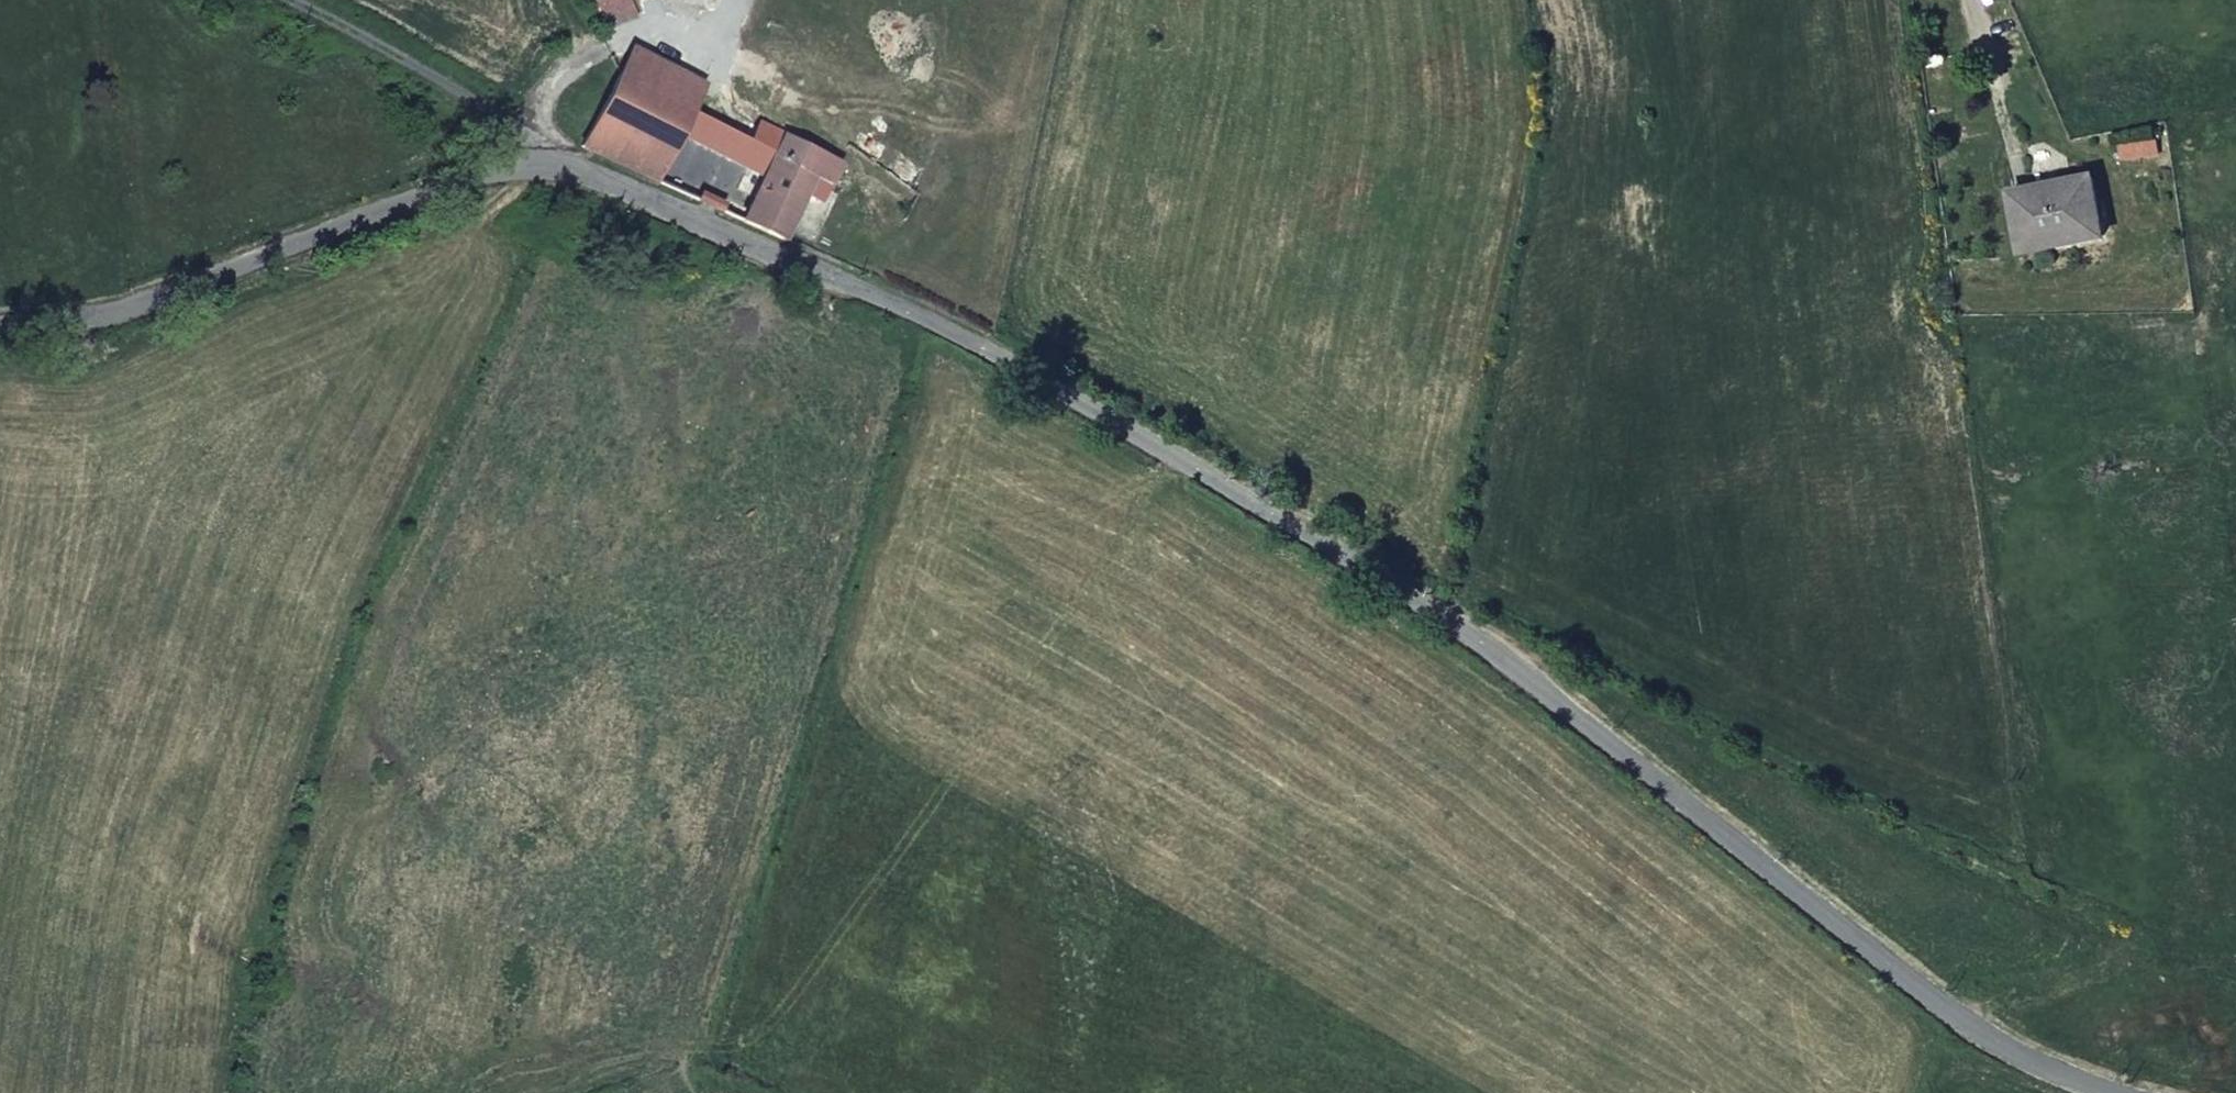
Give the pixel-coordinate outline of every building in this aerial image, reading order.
[(606,22),(630,11),(626,0),(596,0),(606,22)] [(652,90),(665,60),(646,51),(626,42),(612,70),(652,90)] [(719,151),(730,128),(686,107),(700,77),(665,60),(652,90),(612,70),(577,140),(650,172),(671,128),(719,151)] [(780,127),(771,148),(788,156),(797,135),(780,127)] [(719,151),(761,170),(771,148),(730,128),(719,151)] [(788,156),(771,148),(761,170),(747,201),(723,191),(718,201),(781,229),(797,190),(813,196),(833,153),(797,135),(788,156)] [(676,171),(672,181),(697,192),(701,183),(676,171)] [(2091,175),(2011,188),(2021,241),(2084,230),(2083,221),(2098,218),(2091,175)]
